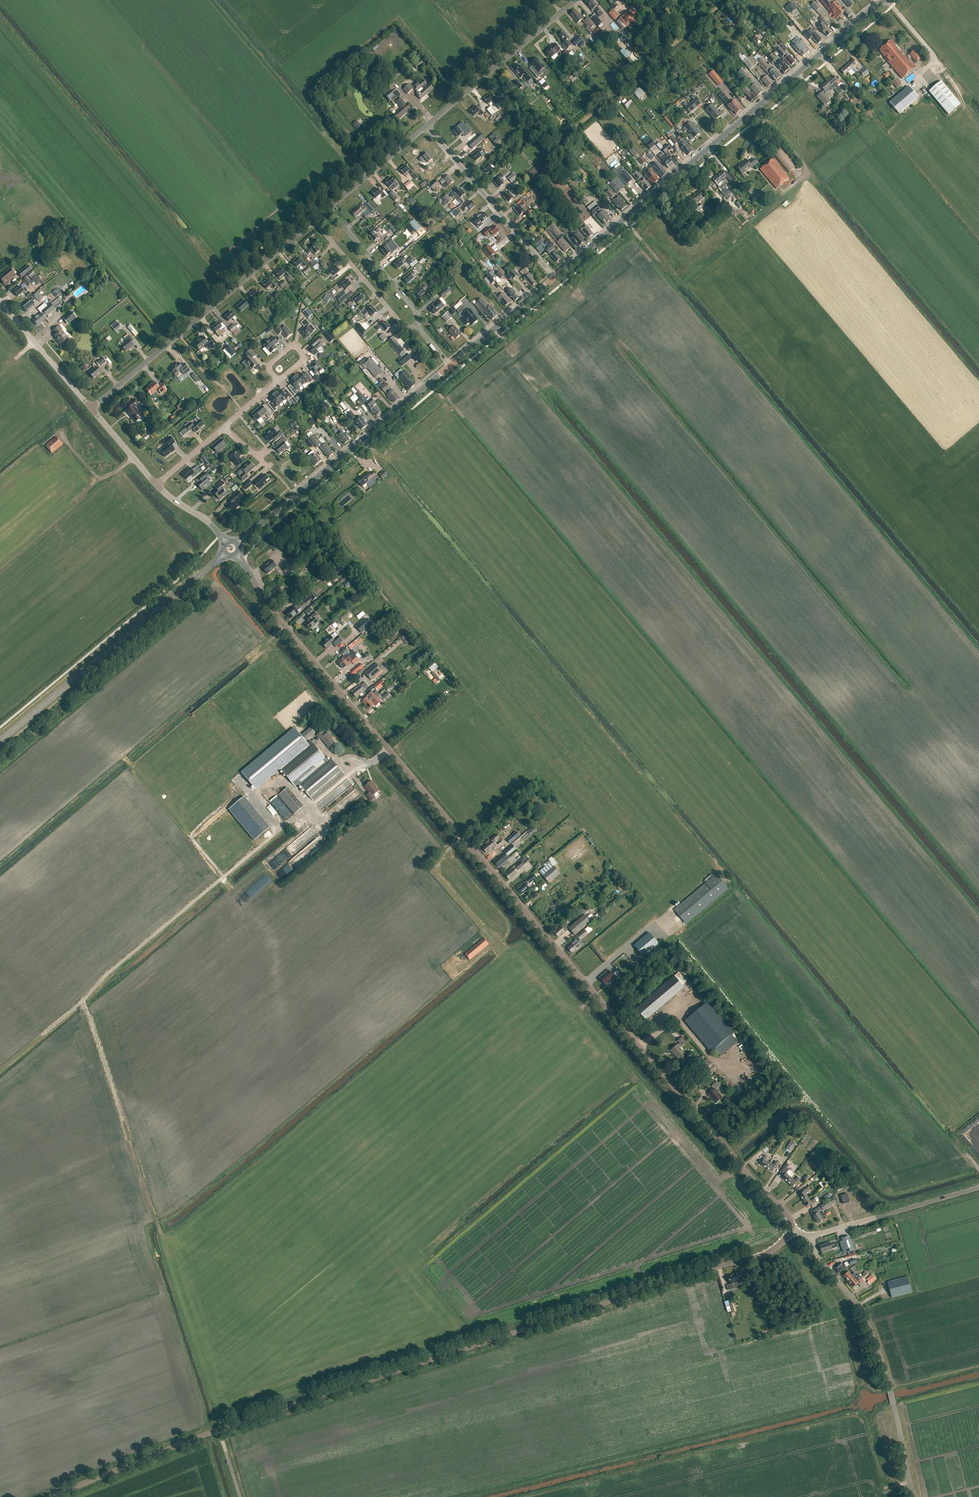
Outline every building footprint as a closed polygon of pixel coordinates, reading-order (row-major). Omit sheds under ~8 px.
[(586,2),(593,10),(594,9),(597,13),(600,10),(597,7),(597,6),(592,0),(588,0),(586,2)] [(613,6),(612,7),(614,9),(618,6),(616,4),(620,1),(619,0),(607,0),(613,6)] [(845,7),(843,9),(837,1),(834,3),(832,0),(820,0),(836,19),(842,14),(842,15),(844,13),(848,17),(851,14),(845,7)] [(816,11),(819,9),(821,12),(822,10),(815,2),(811,5),(816,11)] [(786,8),(791,13),(796,8),(792,3),(786,8)] [(620,16),(614,9),(610,13),(616,20),(620,16)] [(622,29),(623,29),(638,16),(631,9),(616,22),(622,29)] [(576,10),(571,14),(578,23),(584,18),(581,15),(580,15),(576,10)] [(600,20),(595,14),(591,18),(598,27),(602,23),(603,22),(601,19),(600,20)] [(779,18),(776,14),(767,21),(771,25),(779,18)] [(588,17),(583,22),(587,26),(585,28),(590,33),(593,30),(592,28),(595,25),(588,17)] [(825,33),(827,36),(831,33),(828,29),(829,28),(828,27),(830,25),(828,23),(830,22),(826,17),(821,21),(822,23),(818,26),(824,34),(825,33)] [(616,34),(623,42),(629,37),(625,32),(623,29),(622,29),(616,34)] [(809,40),(812,37),(818,44),(821,41),(820,40),(822,39),(816,33),(812,29),(805,35),(809,40)] [(563,44),(567,50),(572,46),(567,41),(570,39),(564,32),(560,35),(565,42),(563,44)] [(579,44),(582,48),(585,45),(578,36),(572,42),(576,46),(579,44)] [(792,46),(799,54),(800,53),(803,56),(809,51),(806,46),(801,39),(794,45),(794,44),(792,46)] [(885,59),(902,79),(915,68),(892,40),(879,51),(885,58),(885,59)] [(555,43),(546,51),(551,57),(560,50),(555,43)] [(781,48),(778,51),(777,52),(784,60),(785,59),(788,63),(789,63),(791,66),(795,63),(791,58),(789,55),(788,56),(786,54),(781,48)] [(909,55),(916,63),(922,58),(915,50),(909,55)] [(570,56),(565,51),(561,54),(566,59),(570,56)] [(742,56),(737,51),(735,53),(749,70),(758,63),(751,56),(747,59),(743,55),(742,56)] [(769,74),(776,81),(780,77),(776,73),(777,72),(774,69),(773,70),(770,67),(769,67),(762,58),(761,58),(758,54),(754,57),(768,74),(769,74)] [(781,69),(784,73),(789,69),(786,65),(787,65),(782,60),(779,63),(776,59),(772,54),(768,58),(772,63),(774,61),(777,65),(776,65),(780,70),(781,69)] [(415,66),(418,70),(424,65),(424,64),(427,62),(421,56),(418,59),(419,60),(420,60),(421,61),(415,66)] [(533,65),(530,68),(536,76),(542,71),(540,69),(544,66),(536,56),(530,62),(533,65)] [(841,71),(845,75),(851,70),(854,74),(857,71),(854,67),(857,64),(853,60),(841,71)] [(520,67),(517,64),(512,68),(521,78),(523,76),(528,82),(532,79),(521,66),(520,67)] [(860,72),(864,77),(869,73),(865,68),(860,72)] [(737,73),(743,80),(747,77),(741,69),(737,73)] [(713,71),(709,74),(715,81),(719,78),(713,71)] [(767,76),(765,78),(760,72),(757,74),(768,88),(773,84),(769,80),(770,79),(767,76)] [(833,76),(827,81),(833,89),(836,92),(838,94),(842,91),(837,86),(838,85),(836,82),(837,80),(833,76)] [(756,84),(751,79),(748,82),(752,86),(751,87),(752,88),(751,89),(757,97),(763,92),(760,89),(761,88),(757,83),(756,84)] [(892,82),(897,88),(901,85),(896,79),(892,82)] [(419,84),(427,94),(434,89),(430,84),(427,87),(425,85),(427,84),(424,80),(419,84)] [(518,81),(513,84),(518,90),(523,87),(518,81)] [(816,97),(824,106),(830,102),(824,95),(829,90),(830,91),(833,89),(827,81),(820,87),(824,91),(816,97)] [(929,92),(948,115),(960,104),(941,81),(929,92)] [(414,89),(410,84),(403,90),(407,95),(414,89)] [(417,95),(421,100),(427,94),(419,84),(414,88),(419,93),(417,95)] [(749,90),(745,85),(740,89),(751,102),(756,98),(753,93),(752,94),(750,91),(749,89),(749,90)] [(890,103),(899,114),(919,98),(909,86),(890,103)] [(639,99),(645,94),(639,87),(633,92),(639,99)] [(743,96),(738,89),(734,92),(739,99),(743,96)] [(389,100),(395,95),(390,90),(385,96),(389,100)] [(494,98),(493,99),(490,95),(484,100),(488,105),(493,101),(496,105),(498,103),(494,98)] [(691,103),(696,109),(701,104),(697,98),(696,99),(694,96),(692,98),(694,100),(691,103)] [(732,112),(733,111),(736,115),(741,110),(738,107),(739,106),(734,100),(731,103),(729,100),(728,101),(724,96),(721,98),(732,112)] [(396,101),(402,108),(394,115),(398,119),(411,109),(407,104),(406,105),(400,98),(396,101)] [(629,99),(623,104),(626,108),(632,103),(629,99)] [(850,102),(857,113),(858,112),(861,111),(853,100),(850,102)] [(496,105),(499,109),(504,105),(500,101),(496,105)] [(685,107),(690,113),(696,109),(691,103),(688,105),(686,102),(684,104),(686,107),(685,107)] [(706,110),(711,115),(716,110),(714,107),(717,105),(715,103),(712,105),(706,110)] [(481,110),(480,110),(476,106),(470,111),(474,116),(479,112),(482,116),(484,114),(481,110)] [(486,110),(491,115),(492,115),(495,113),(490,106),(486,110)] [(711,115),(715,121),(721,116),(721,115),(723,113),(721,111),(719,113),(716,110),(711,115)] [(840,121),(843,126),(848,123),(844,118),(840,121)] [(458,128),(453,131),(459,137),(463,134),(465,137),(472,132),(466,125),(466,126),(462,122),(457,127),(458,128)] [(687,130),(689,133),(695,128),(691,122),(685,127),(685,128),(682,130),(684,132),(687,130)] [(689,138),(691,140),(694,138),(700,134),(695,128),(689,133),(692,136),(689,138)] [(687,144),(685,143),(686,142),(683,140),(679,143),(681,146),(682,145),(683,147),(681,149),(684,152),(685,152),(688,156),(693,152),(687,144)] [(646,145),(650,149),(655,145),(651,141),(646,145)] [(666,157),(674,165),(678,162),(673,155),(672,156),(668,152),(671,149),(667,144),(662,149),(667,156),(666,157)] [(772,154),(789,173),(798,165),(782,146),(772,154)] [(474,153),(475,154),(472,156),(476,161),(482,156),(480,153),(483,151),(480,148),(474,153)] [(633,148),(629,151),(634,157),(638,154),(633,148)] [(618,152),(624,159),(627,156),(621,149),(618,152)] [(666,157),(663,152),(660,155),(663,158),(661,159),(664,163),(669,169),(674,165),(666,157)] [(422,162),(425,159),(428,163),(433,159),(428,153),(423,157),(423,156),(419,159),(422,162)] [(746,160),(737,168),(742,175),(752,167),(753,168),(758,164),(753,159),(749,163),(746,160)] [(773,159),(760,170),(776,189),(789,178),(773,159)] [(483,169),(487,174),(493,169),(491,166),(494,164),(491,161),(485,166),(486,167),(483,169)] [(657,163),(652,166),(656,170),(655,171),(657,173),(658,173),(662,177),(666,175),(664,173),(665,172),(660,166),(660,167),(657,163)] [(414,173),(410,169),(409,170),(406,165),(400,170),(404,175),(409,171),(412,175),(414,173)] [(615,168),(612,170),(625,186),(633,180),(625,171),(620,165),(616,169),(615,168)] [(648,168),(643,172),(645,174),(645,175),(651,182),(652,182),(654,184),(659,180),(657,178),(657,177),(651,170),(650,171),(648,168)] [(643,187),(646,191),(651,187),(638,171),(632,175),(637,181),(638,180),(640,182),(639,183),(643,188),(643,187)] [(718,176),(731,192),(731,191),(723,182),(727,178),(730,182),(733,180),(735,182),(737,180),(731,173),(729,175),(726,171),(723,173),(722,172),(718,176)] [(507,178),(512,183),(518,178),(513,173),(507,178)] [(504,177),(502,174),(498,178),(499,179),(494,182),(499,188),(504,184),(501,180),(504,177)] [(440,182),(442,184),(445,181),(449,186),(454,181),(449,176),(445,179),(444,178),(440,182)] [(721,191),(725,196),(731,192),(718,176),(713,180),(720,188),(719,188),(721,191)] [(391,177),(386,182),(390,187),(393,191),(397,187),(399,185),(396,181),(395,182),(391,177)] [(410,180),(404,185),(408,190),(415,185),(410,180)] [(436,180),(430,185),(430,186),(432,188),(433,189),(440,184),(436,180)] [(610,185),(617,194),(623,189),(615,180),(610,185)] [(520,186),(516,181),(511,185),(515,190),(520,186)] [(384,198),(387,196),(383,192),(382,193),(378,188),(372,193),(376,198),(381,194),(384,198)] [(454,196),(458,200),(460,198),(460,199),(465,194),(460,189),(456,192),(455,191),(451,195),(453,197),(454,196)] [(508,193),(504,197),(509,203),(514,198),(510,194),(514,191),(512,189),(507,192),(508,193)] [(610,190),(607,192),(606,191),(603,194),(608,199),(609,198),(611,200),(615,196),(610,190)] [(393,191),(389,194),(395,201),(399,198),(393,191)] [(691,199),(695,205),(696,205),(697,206),(694,208),(697,212),(703,207),(700,203),(699,204),(698,203),(705,197),(700,191),(691,199)] [(447,195),(443,198),(448,204),(452,200),(447,195)] [(625,202),(619,196),(613,201),(618,208),(619,207),(622,211),(627,207),(624,203),(625,202)] [(735,208),(729,200),(726,202),(733,210),(735,208)] [(467,208),(469,211),(475,206),(471,201),(468,203),(462,208),(464,210),(467,208)] [(515,210),(520,216),(525,212),(521,207),(525,204),(526,203),(524,201),(519,205),(520,206),(515,210)] [(371,212),(373,215),(378,211),(370,202),(366,206),(371,212)] [(353,213),(356,217),(363,212),(361,210),(365,207),(362,204),(358,207),(359,208),(353,213)] [(601,213),(599,211),(601,210),(597,206),(594,208),(592,205),(589,209),(591,211),(594,215),(597,213),(598,215),(598,216),(602,221),(602,220),(606,224),(610,221),(607,216),(604,211),(601,213)] [(458,208),(452,212),(456,217),(462,213),(458,208)] [(475,220),(473,221),(479,229),(484,225),(482,223),(488,218),(483,213),(481,215),(480,215),(477,218),(475,220)] [(532,218),(536,221),(537,220),(538,220),(541,217),(536,213),(532,218)] [(414,219),(405,227),(410,233),(415,230),(416,230),(418,231),(421,228),(414,219)] [(585,235),(589,239),(594,235),(590,231),(591,230),(587,225),(586,226),(584,222),(583,223),(580,219),(576,223),(579,226),(582,229),(580,231),(584,235),(585,235)] [(557,237),(562,233),(554,224),(549,228),(557,237)] [(483,232),(487,237),(491,233),(493,236),(499,231),(495,226),(492,228),(490,229),(489,227),(483,232)] [(369,235),(375,242),(379,238),(376,234),(379,231),(377,228),(373,231),(374,232),(369,235)] [(582,244),(585,242),(582,239),(583,238),(583,239),(584,238),(575,228),(571,232),(575,236),(572,239),(579,247),(581,245),(582,246),(583,245),(582,244)] [(570,248),(562,239),(557,243),(565,252),(570,248)] [(385,247),(381,250),(387,256),(391,253),(392,254),(398,248),(392,240),(385,246),(385,247)] [(312,251),(315,255),(320,251),(315,245),(311,249),(310,248),(306,251),(309,254),(312,251)] [(551,256),(556,262),(561,259),(555,252),(557,251),(552,245),(546,250),(549,254),(550,253),(551,255),(551,256)] [(484,250),(490,257),(495,253),(489,246),(484,250)] [(404,256),(400,260),(401,260),(395,265),(398,270),(405,264),(403,262),(406,259),(404,256)] [(426,267),(429,265),(426,261),(427,260),(425,257),(421,261),(426,267)] [(293,262),(297,267),(301,264),(304,267),(307,265),(303,260),(302,262),(298,258),(293,262)] [(308,262),(315,269),(320,265),(313,258),(308,262)] [(21,278),(31,270),(28,265),(18,274),(21,278)] [(329,276),(332,273),(334,276),(340,271),(336,266),(333,268),(327,273),(329,276)] [(285,273),(281,268),(275,273),(280,278),(284,275),(287,278),(290,276),(286,272),(285,273)] [(528,283),(532,287),(536,283),(533,279),(533,278),(530,274),(525,268),(520,272),(525,278),(524,279),(527,283),(528,283)] [(5,284),(15,276),(9,269),(0,276),(0,278),(5,284)] [(508,273),(512,278),(517,274),(513,269),(508,273)] [(413,271),(409,274),(410,274),(404,279),(408,284),(414,279),(412,277),(415,274),(413,271)] [(500,271),(496,274),(500,279),(504,276),(500,271)] [(28,276),(33,282),(38,278),(33,272),(28,276)] [(488,275),(486,277),(491,284),(494,282),(488,275)] [(27,277),(23,281),(28,287),(32,283),(27,277)] [(276,287),(273,283),(272,284),(268,279),(262,284),(267,289),(271,285),(274,289),(276,287)] [(341,289),(344,287),(346,289),(352,284),(348,279),(345,282),(345,281),(338,287),(341,289)] [(284,280),(279,284),(282,289),(287,285),(284,280)] [(512,297),(515,301),(519,298),(515,294),(516,293),(512,288),(510,290),(504,283),(501,286),(506,291),(511,298),(512,297)] [(427,288),(431,292),(435,288),(432,284),(427,288)] [(425,285),(421,288),(415,293),(419,298),(425,293),(423,291),(427,288),(425,285)] [(20,286),(13,292),(18,297),(24,292),(25,293),(28,291),(25,287),(22,289),(20,286)] [(439,294),(443,299),(450,293),(446,288),(439,294)] [(52,293),(56,297),(60,293),(57,289),(52,293)] [(260,294),(259,294),(255,290),(249,295),(254,300),(258,296),(261,300),(263,298),(260,294)] [(337,297),(340,301),(339,302),(341,304),(350,297),(348,294),(347,295),(344,291),(337,297)] [(498,298),(507,308),(512,304),(508,300),(508,299),(503,293),(500,296),(496,291),(493,293),(497,299),(498,298)] [(39,302),(43,299),(37,292),(33,295),(35,298),(34,299),(33,298),(30,301),(22,307),(26,312),(29,309),(30,309),(34,306),(33,305),(38,301),(39,302)] [(267,295),(272,301),(275,299),(270,292),(267,295)] [(359,293),(356,296),(356,295),(350,300),(352,303),(355,301),(357,303),(363,298),(359,293)] [(327,294),(323,300),(327,303),(331,297),(327,294)] [(33,320),(37,325),(40,323),(41,323),(46,319),(44,317),(54,309),(61,304),(57,299),(50,304),(44,310),(40,313),(41,313),(33,320)] [(434,304),(430,308),(434,314),(444,306),(438,299),(433,303),(434,304)] [(475,305),(482,313),(484,311),(489,317),(489,316),(492,320),(497,316),(494,312),(495,311),(490,306),(489,307),(481,299),(475,305)] [(454,306),(455,309),(464,303),(462,300),(454,306)] [(244,301),(236,308),(240,313),(248,306),(244,301)] [(256,302),(253,305),(258,311),(262,308),(256,302)] [(369,312),(372,317),(378,312),(373,306),(368,310),(367,309),(363,312),(365,315),(369,312)] [(478,320),(473,314),(474,313),(470,309),(467,312),(462,306),(457,311),(460,314),(462,312),(464,314),(463,315),(465,317),(462,320),(466,325),(469,322),(472,325),(478,320)] [(308,308),(304,312),(309,318),(313,314),(308,308)] [(62,319),(67,325),(76,318),(70,312),(62,319)] [(225,317),(228,322),(232,318),(234,321),(237,319),(231,312),(225,317)] [(448,312),(442,318),(447,323),(453,318),(448,312)] [(306,319),(301,323),(305,327),(300,331),(303,335),(306,339),(310,336),(309,336),(313,332),(308,327),(311,325),(306,319)] [(110,325),(115,332),(121,327),(116,320),(110,325)] [(376,328),(378,330),(382,327),(386,332),(391,328),(391,327),(386,322),(381,325),(380,324),(376,328)] [(211,328),(215,333),(219,330),(221,332),(224,330),(218,323),(211,328)] [(228,328),(234,335),(237,332),(235,330),(237,328),(234,324),(228,328)] [(138,334),(130,325),(127,327),(135,337),(138,334)] [(285,326),(282,329),(280,325),(275,329),(279,335),(282,332),(287,338),(292,334),(285,326)] [(59,326),(53,330),(56,334),(54,336),(58,340),(57,341),(61,345),(67,340),(65,337),(66,336),(66,335),(65,334),(63,334),(61,331),(62,329),(59,326)] [(449,331),(456,339),(461,335),(456,330),(457,329),(455,326),(449,331)] [(323,334),(327,338),(331,334),(328,330),(323,334)] [(218,338),(220,343),(230,338),(227,333),(218,338)] [(131,343),(133,341),(129,335),(125,339),(127,341),(121,346),(125,352),(130,347),(131,348),(134,346),(131,343)] [(393,335),(389,339),(401,353),(406,348),(393,335)] [(203,337),(197,341),(193,344),(199,351),(205,346),(207,349),(213,344),(209,339),(206,341),(203,337)] [(275,345),(278,342),(274,337),(264,345),(271,354),(277,349),(275,345)] [(311,344),(313,346),(310,349),(315,355),(323,348),(320,344),(322,343),(318,337),(311,344)] [(230,345),(225,349),(231,356),(236,352),(230,345)] [(365,345),(362,347),(364,351),(363,352),(365,356),(370,353),(365,345)] [(253,358),(256,356),(251,350),(246,354),(248,358),(245,360),(250,366),(249,367),(252,370),(255,367),(258,364),(253,358)] [(403,366),(412,359),(407,354),(398,361),(403,366)] [(96,363),(100,367),(107,362),(103,357),(96,363)] [(364,364),(375,378),(383,372),(371,358),(364,364)] [(317,361),(309,367),(315,375),(323,369),(317,361)] [(170,370),(175,376),(181,371),(183,373),(188,369),(184,364),(181,367),(177,363),(175,365),(175,366),(170,370)] [(93,366),(94,368),(88,373),(93,379),(98,374),(99,375),(101,373),(94,364),(93,366)] [(406,371),(399,377),(407,386),(408,385),(411,389),(415,385),(412,381),(413,381),(410,377),(411,376),(406,371)] [(203,383),(194,373),(191,375),(196,382),(200,386),(203,383)] [(295,377),(303,386),(309,381),(311,382),(313,380),(309,376),(305,379),(300,373),(295,377)] [(322,379),(318,375),(314,378),(318,383),(322,379)] [(291,391),(295,395),(297,393),(296,392),(303,386),(295,377),(290,381),(295,387),(291,391)] [(154,382),(151,385),(146,390),(151,396),(158,390),(159,392),(161,394),(166,390),(162,385),(159,388),(154,382)] [(396,396),(397,395),(393,390),(392,391),(389,388),(390,387),(386,383),(381,388),(384,392),(385,391),(392,400),(392,399),(395,402),(399,399),(396,396)] [(375,413),(378,416),(381,413),(378,409),(378,408),(376,406),(375,407),(374,406),(376,404),(372,399),(368,402),(360,393),(360,392),(359,391),(360,390),(358,388),(357,388),(356,388),(353,391),(365,405),(367,403),(372,409),(371,410),(374,413),(375,413)] [(345,393),(352,400),(356,396),(350,389),(345,393)] [(275,394),(282,403),(289,397),(291,399),(293,397),(289,392),(285,396),(280,390),(275,394)] [(271,407),(275,412),(277,410),(276,408),(282,403),(275,394),(270,398),(275,404),(271,407)] [(133,420),(135,422),(140,418),(138,416),(139,415),(136,411),(137,410),(135,408),(139,404),(134,399),(128,404),(130,407),(127,410),(129,414),(129,415),(130,416),(133,420)] [(273,413),(268,407),(265,410),(262,406),(252,414),(257,421),(265,414),(268,418),(273,413)] [(359,426),(362,430),(367,425),(364,422),(365,421),(360,416),(357,419),(355,417),(356,417),(349,409),(344,412),(346,415),(351,421),(353,420),(354,421),(358,426),(359,426)] [(200,420),(193,426),(190,423),(186,426),(190,431),(192,429),(196,433),(204,425),(200,420)] [(278,434),(273,429),(265,435),(270,442),(273,439),(274,439),(276,441),(281,437),(280,437),(278,434)] [(336,436),(337,436),(341,441),(342,441),(345,444),(349,440),(346,437),(347,437),(342,431),(340,433),(337,431),(334,433),(336,436)] [(314,434),(309,437),(317,448),(319,446),(322,444),(320,441),(319,439),(316,436),(314,434)] [(175,450),(171,446),(175,443),(170,436),(164,441),(167,445),(164,447),(160,451),(165,457),(171,453),(172,453),(175,450)] [(63,444),(56,437),(45,446),(52,453),(63,444)] [(282,440),(281,439),(276,444),(278,447),(276,449),(280,454),(288,448),(285,444),(288,441),(285,438),(282,440)] [(221,439),(212,447),(218,453),(215,455),(217,458),(222,454),(220,451),(227,445),(221,439)] [(322,444),(319,446),(321,448),(326,455),(327,454),(330,457),(334,454),(330,449),(331,449),(326,443),(325,441),(322,444)] [(234,449),(231,452),(232,453),(227,456),(233,462),(234,462),(237,466),(243,461),(239,457),(241,455),(236,449),(235,450),(234,449)] [(316,453),(316,454),(313,450),(309,454),(311,458),(310,459),(316,466),(322,460),(316,453)] [(238,474),(243,481),(249,477),(247,474),(255,467),(254,466),(254,465),(252,463),(251,463),(250,462),(242,469),(243,470),(238,474)] [(193,471),(190,468),(182,474),(187,479),(191,476),(194,478),(199,473),(195,469),(193,471)] [(378,474),(382,479),(387,475),(383,470),(378,474)] [(357,481),(362,487),(372,479),(374,480),(377,477),(373,471),(369,474),(367,472),(363,476),(357,481)] [(201,488),(203,490),(211,483),(207,479),(209,477),(205,473),(200,477),(201,479),(201,481),(197,484),(199,486),(199,488),(201,488)] [(254,482),(260,489),(267,483),(266,482),(269,479),(265,474),(260,479),(259,478),(254,482)] [(243,486),(246,490),(253,484),(250,480),(243,486)] [(219,492),(216,495),(220,500),(228,493),(223,487),(225,485),(222,481),(215,487),(219,492)] [(235,492),(241,489),(238,484),(232,487),(235,492)] [(236,509),(237,509),(239,507),(243,504),(239,500),(243,497),(238,491),(232,496),(234,499),(227,505),(229,507),(229,508),(230,507),(231,509),(231,510),(232,510),(234,510),(235,510),(236,509)] [(265,568),(264,569),(268,574),(277,566),(272,560),(264,566),(265,568)] [(292,564),(290,562),(285,566),(290,572),(301,564),(299,560),(292,564)] [(349,579),(344,584),(347,587),(352,583),(349,579)] [(272,594),(269,596),(274,602),(278,599),(278,600),(285,594),(279,586),(271,593),(272,594)] [(303,599),(306,603),(312,598),(313,600),(317,597),(312,591),(303,599)] [(298,605),(294,608),(294,607),(290,610),(290,611),(287,614),(291,619),(294,616),(295,616),(299,613),(297,611),(301,608),(298,605)] [(314,611),(306,618),(309,622),(306,624),(310,630),(318,623),(315,619),(318,616),(314,611)] [(366,619),(356,627),(362,633),(371,625),(366,619)] [(338,636),(334,639),(331,636),(322,644),(327,649),(333,644),(336,647),(343,641),(338,636)] [(350,645),(351,647),(361,641),(359,638),(350,645)] [(352,651),(350,652),(348,650),(342,654),(344,657),(338,662),(343,668),(348,664),(349,665),(352,662),(354,664),(359,661),(354,655),(355,655),(352,651)] [(383,671),(376,663),(365,673),(371,680),(380,673),(383,671)] [(373,686),(377,691),(386,684),(382,679),(373,686)] [(361,686),(352,693),(356,697),(365,690),(368,687),(365,682),(361,686)] [(362,702),(366,706),(379,695),(377,692),(374,694),(372,692),(367,696),(368,697),(362,702)] [(388,692),(381,698),(385,702),(392,696),(388,692)] [(366,706),(369,710),(375,705),(376,706),(381,702),(377,698),(380,695),(379,695),(366,706)] [(301,734),(305,740),(315,732),(310,726),(301,734)] [(295,729),(290,733),(281,740),(242,772),(255,788),(279,768),(296,788),(300,785),(313,801),(345,775),(331,759),(328,761),(311,741),(307,744),(295,729)] [(321,739),(329,748),(335,743),(330,737),(331,736),(328,733),(325,735),(322,731),(317,735),(320,739),(321,739)] [(347,789),(354,783),(350,778),(343,784),(347,789)] [(370,793),(367,796),(372,801),(375,798),(373,795),(379,791),(374,786),(375,785),(372,781),(365,787),(370,793)] [(386,798),(394,792),(389,785),(381,791),(386,798)] [(304,807),(288,788),(279,795),(295,815),(304,807)] [(246,797),(230,810),(256,841),(271,828),(246,797)] [(537,830),(533,826),(528,831),(531,835),(537,830)] [(516,832),(507,840),(510,844),(520,835),(516,832)] [(487,845),(483,849),(486,853),(488,852),(489,853),(492,850),(494,848),(496,846),(494,844),(500,839),(496,834),(485,843),(487,845)] [(494,861),(499,867),(508,860),(506,858),(514,851),(513,851),(517,848),(513,845),(504,852),(504,853),(503,854),(494,861)] [(529,860),(527,856),(521,861),(509,871),(509,872),(506,875),(510,880),(513,877),(514,877),(518,874),(516,871),(517,869),(518,870),(524,865),(524,864),(529,860)] [(555,864),(558,862),(553,856),(550,858),(555,864)] [(540,872),(549,883),(560,873),(551,862),(540,872)] [(535,874),(520,886),(521,887),(518,890),(522,895),(530,888),(527,886),(537,877),(535,874)] [(716,875),(674,910),(686,924),(728,889),(716,875)] [(579,911),(582,914),(591,907),(590,905),(588,906),(587,904),(579,911)] [(585,915),(570,928),(569,928),(576,936),(591,922),(595,918),(589,912),(585,915)] [(566,924),(562,927),(562,926),(554,933),(558,937),(563,933),(563,934),(566,931),(570,928),(566,924)] [(585,930),(577,936),(581,940),(588,934),(585,930)] [(644,957),(659,944),(649,933),(634,946),(644,957)] [(465,954),(470,960),(489,944),(484,938),(465,954)] [(572,945),(568,949),(568,948),(568,949),(572,953),(576,949),(576,950),(581,946),(576,941),(572,944),(572,945)] [(600,978),(606,985),(615,977),(609,970),(600,978)] [(675,976),(636,1008),(647,1020),(685,988),(675,976)] [(711,1052),(714,1049),(721,1057),(737,1043),(731,1035),(734,1033),(708,1002),(685,1021),(711,1052)] [(683,1037),(678,1041),(680,1043),(671,1050),(680,1060),(687,1055),(680,1047),(683,1046),(687,1042),(683,1037)] [(712,1064),(707,1058),(701,1063),(706,1069),(712,1064)] [(714,1089),(708,1093),(713,1099),(713,1100),(716,1103),(722,1097),(716,1089),(720,1085),(717,1081),(711,1086),(714,1089)] [(787,1147),(793,1150),(796,1144),(791,1141),(787,1147)] [(761,1165),(767,1168),(770,1163),(766,1161),(768,1157),(765,1155),(762,1160),(763,1161),(761,1165)] [(767,1168),(773,1171),(775,1168),(776,1168),(779,1162),(776,1161),(773,1165),(770,1163),(767,1168)] [(783,1173),(789,1165),(786,1163),(780,1171),(783,1173)] [(782,1178),(787,1182),(791,1178),(788,1175),(791,1171),(788,1168),(784,1174),(785,1175),(782,1178)] [(787,1182),(793,1187),(796,1183),(797,1184),(801,1179),(798,1177),(795,1181),(791,1178),(787,1182)] [(830,1182),(828,1180),(825,1182),(824,1180),(819,1183),(822,1188),(827,1186),(826,1185),(830,1182)] [(799,1194),(803,1200),(808,1197),(806,1194),(810,1191),(808,1187),(802,1191),(803,1192),(799,1194)] [(841,1196),(843,1204),(850,1202),(848,1194),(841,1196)] [(803,1200),(806,1206),(810,1204),(811,1205),(817,1202),(814,1198),(810,1201),(808,1197),(803,1200)] [(816,1221),(818,1223),(824,1221),(823,1220),(827,1218),(822,1211),(823,1211),(836,1202),(833,1198),(820,1206),(810,1212),(810,1213),(815,1222),(816,1221)] [(849,1236),(842,1238),(843,1241),(840,1242),(843,1253),(854,1250),(849,1236)] [(832,1249),(831,1245),(830,1242),(820,1246),(822,1252),(832,1249)] [(842,1263),(835,1268),(839,1273),(849,1265),(847,1262),(844,1264),(842,1263)] [(850,1269),(855,1274),(859,1271),(854,1265),(850,1269)] [(740,1281),(738,1272),(727,1276),(729,1283),(725,1285),(727,1290),(734,1288),(732,1283),(740,1281)] [(843,1276),(848,1282),(856,1275),(854,1273),(851,1275),(848,1272),(843,1276)] [(848,1282),(853,1287),(858,1283),(857,1282),(861,1278),(858,1274),(856,1275),(848,1282)] [(866,1278),(870,1284),(876,1279),(871,1274),(866,1278)] [(908,1277),(887,1282),(891,1298),(912,1292),(908,1277)] [(724,1302),(728,1314),(729,1313),(732,1312),(728,1300),(724,1302)]
